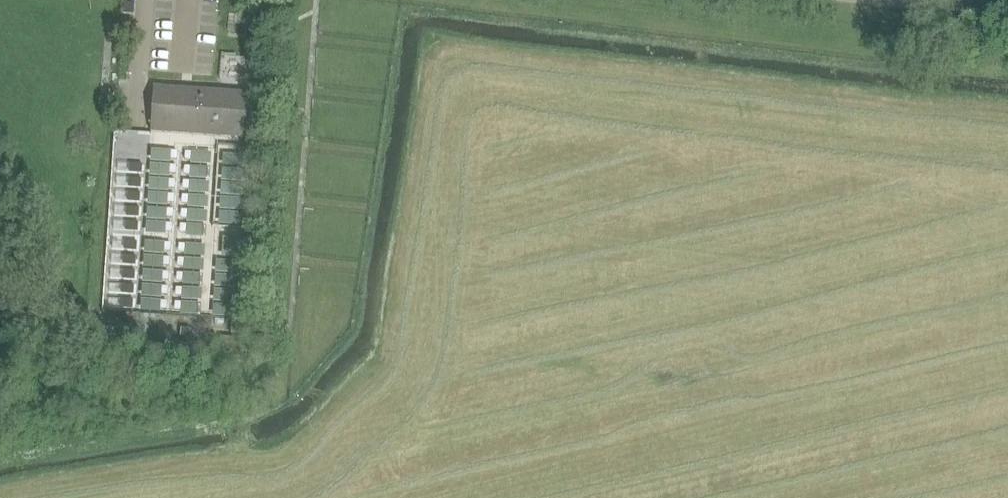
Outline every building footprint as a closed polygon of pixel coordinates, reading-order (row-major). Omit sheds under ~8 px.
[(123,3),(122,14),(133,15),(134,4),(123,3)] [(151,132),(257,139),(258,139),(261,95),(153,88),(151,132)] [(230,321),(230,328),(230,332),(244,333),(244,322),(230,321)]
